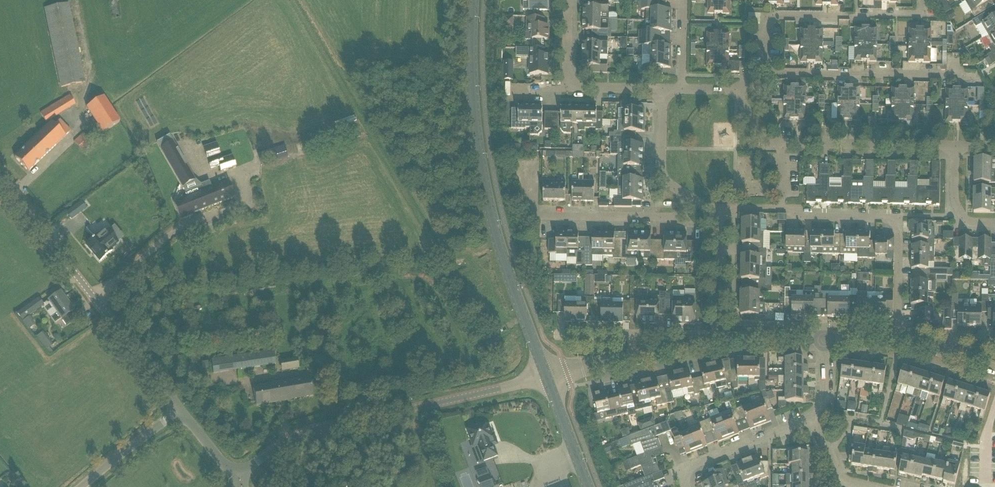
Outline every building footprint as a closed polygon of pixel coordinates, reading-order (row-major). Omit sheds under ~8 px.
[(524,10),(549,11),(549,0),(524,0),(524,10)] [(719,14),(719,0),(708,0),(708,14),(719,14)] [(730,0),(719,0),(719,14),(730,14),(730,0)] [(965,1),(975,18),(985,11),(982,5),(991,0),(967,0),(965,1)] [(583,19),(609,20),(609,13),(609,8),(609,2),(596,2),(595,2),(593,2),(593,7),(584,7),(583,19)] [(651,20),(671,21),(672,9),(655,9),(655,2),(647,2),(638,2),(638,10),(646,10),(646,20),(650,20),(651,20)] [(44,8),(59,85),(60,87),(83,82),(68,3),(44,8)] [(994,31),(994,16),(991,11),(992,10),(992,9),(983,15),(972,21),(976,28),(982,38),(988,35),(994,31)] [(513,27),(513,17),(504,17),(505,27),(513,27)] [(535,48),(544,49),(544,40),(549,40),(549,26),(544,26),(544,19),(527,18),(527,32),(525,32),(525,39),(532,40),(532,48),(535,48)] [(609,26),(609,20),(583,19),(583,31),(592,31),(592,37),(595,37),(609,38),(609,26)] [(671,32),(671,21),(651,20),(650,20),(650,31),(643,31),(639,31),(639,38),(660,39),(660,32),(671,32)] [(855,28),(855,45),(866,45),(866,28),(855,28)] [(866,28),(866,45),(877,45),(877,28),(866,28)] [(801,29),(801,46),(812,46),(812,29),(801,29)] [(812,29),(812,46),(823,46),(823,29),(812,29)] [(909,46),(920,46),(920,29),(909,29),(909,46)] [(920,46),(931,46),(931,29),(920,29),(920,46)] [(981,39),(987,50),(989,48),(992,53),(987,55),(989,58),(994,54),(994,31),(988,35),(982,38),(981,39)] [(707,33),(707,50),(718,50),(719,33),(707,33)] [(719,33),(718,50),(729,50),(730,33),(719,33)] [(609,50),(609,38),(595,37),(592,37),(592,43),(583,43),(583,55),(601,56),(608,56),(609,50)] [(660,45),(660,39),(639,38),(638,45),(642,45),(642,56),(651,56),(671,57),(671,46),(660,45)] [(866,45),(855,45),(855,62),(866,62),(866,45)] [(866,45),(866,62),(877,62),(877,45),(866,45)] [(812,63),(812,46),(801,46),(801,63),(812,63)] [(812,46),(812,63),(822,63),(823,46),(812,46)] [(909,63),(920,63),(920,46),(909,46),(909,63)] [(920,63),(931,63),(931,46),(920,46),(920,63)] [(545,49),(544,49),(535,48),(532,48),(529,48),(528,59),(530,59),(530,74),(548,75),(548,66),(547,66),(547,63),(548,63),(548,55),(545,55),(545,49)] [(718,50),(707,50),(707,67),(718,67),(718,50)] [(718,50),(718,67),(724,67),(724,73),(739,73),(740,62),(729,62),(729,50),(718,50)] [(601,56),(583,55),(583,67),(591,67),(591,73),(607,74),(608,62),(601,62),(601,56)] [(651,56),(642,56),(642,66),(643,66),(643,74),(660,75),(660,68),(671,68),(671,57),(651,56)] [(501,78),(504,78),(504,80),(513,80),(513,62),(504,62),(504,67),(501,67),(501,78)] [(795,104),(795,87),(784,86),(784,100),(784,103),(795,104)] [(795,87),(795,104),(806,104),(806,87),(795,87)] [(838,87),(838,104),(849,104),(849,88),(838,87)] [(849,88),(849,104),(860,104),(860,88),(849,88)] [(892,105),(903,105),(903,88),(892,88),(892,105)] [(903,105),(914,105),(914,89),(903,88),(903,105)] [(946,89),(946,106),(957,106),(957,89),(946,89)] [(957,89),(957,106),(968,106),(968,90),(957,89)] [(68,95),(40,113),(45,121),(73,104),(68,95)] [(120,121),(104,96),(87,107),(103,132),(120,121)] [(624,121),(645,121),(645,110),(638,110),(638,104),(639,104),(639,103),(621,103),(621,110),(618,110),(618,121),(620,121),(624,121)] [(795,120),(795,104),(784,103),(784,120),(795,120)] [(806,121),(806,104),(795,104),(795,120),(806,121)] [(831,106),(831,119),(838,119),(838,121),(849,121),(849,104),(838,104),(838,106),(831,106)] [(860,121),(860,104),(849,104),(849,121),(860,121)] [(903,122),(903,105),(892,105),(892,122),(903,122)] [(914,122),(914,105),(903,105),(903,122),(914,122)] [(957,106),(946,106),(946,123),(957,123),(957,106)] [(968,123),(968,106),(957,106),(957,123),(968,123)] [(530,128),(531,107),(519,107),(519,109),(512,109),(512,129),(526,129),(526,128),(530,128)] [(533,107),(531,107),(530,128),(530,135),(538,135),(542,132),(543,108),(533,107)] [(573,108),(561,108),(561,129),(562,132),(564,133),(571,134),(571,128),(573,128),(573,123),(573,108)] [(585,108),(573,108),(573,123),(579,123),(579,131),(585,131),(585,128),(584,128),(585,108)] [(597,109),(585,108),(584,128),(585,128),(589,128),(589,124),(596,124),(596,131),(602,131),(603,113),(597,112),(597,109)] [(28,172),(35,165),(70,131),(60,121),(55,126),(51,122),(15,158),(28,172)] [(644,132),(645,121),(624,121),(620,121),(618,121),(618,132),(614,132),(614,133),(609,133),(609,138),(614,138),(634,138),(634,132),(644,132)] [(348,124),(330,130),(334,140),(351,135),(348,124)] [(83,133),(74,141),(82,151),(90,143),(83,133)] [(182,188),(183,187),(195,180),(169,135),(157,142),(160,148),(182,188)] [(634,138),(614,138),(614,144),(610,144),(610,155),(623,155),(644,156),(644,144),(634,144),(634,138)] [(216,142),(203,146),(207,158),(220,154),(216,142)] [(289,158),(285,145),(259,154),(262,166),(289,158)] [(618,173),(633,173),(633,167),(644,167),(644,156),(623,155),(623,167),(618,166),(618,172),(618,173)] [(222,159),(217,161),(219,167),(221,172),(235,168),(231,156),(222,159)] [(613,166),(612,156),(602,157),(603,167),(613,166)] [(975,159),(975,171),(991,172),(991,159),(975,159)] [(851,204),(852,182),(852,161),(844,161),(844,178),(842,178),(842,179),(830,179),(829,204),(838,204),(838,202),(846,202),(846,204),(851,204)] [(886,188),(873,188),(873,204),(882,205),(882,203),(890,203),(890,205),(895,205),(895,189),(896,162),(895,162),(888,162),(887,176),(886,176),(886,188)] [(918,181),(918,162),(910,162),(910,177),(908,177),(907,189),(895,189),(895,205),(904,205),(904,203),(912,204),(912,205),(917,205),(918,181)] [(824,203),(829,204),(830,179),(830,165),(820,165),(820,185),(815,185),(816,180),(814,178),(805,178),(803,180),(804,185),(807,185),(807,203),(816,203),(816,202),(824,202),(824,203)] [(984,183),(994,184),(994,171),(991,172),(975,171),(974,183),(984,183)] [(643,190),(643,179),(633,179),(633,173),(618,173),(618,181),(618,190),(643,190)] [(918,181),(917,205),(926,205),(926,204),(934,204),(934,205),(939,206),(940,174),(932,174),(932,179),(930,179),(930,181),(918,181)] [(873,204),(873,188),(874,178),(864,178),(863,182),(852,182),(851,204),(860,204),(860,203),(868,203),(868,204),(873,204)] [(195,180),(183,187),(187,196),(173,202),(174,204),(177,210),(181,220),(192,215),(192,214),(234,197),(230,188),(228,183),(212,189),(210,183),(209,181),(201,184),(195,180)] [(543,201),(554,201),(555,181),(544,181),(543,201)] [(555,181),(554,201),(565,201),(566,182),(555,181)] [(572,201),(583,202),(583,182),(572,181),(572,201)] [(583,182),(583,202),(594,202),(595,182),(583,182)] [(974,196),(974,201),(990,201),(994,201),(994,189),(984,189),(974,189),(974,191),(973,191),(973,196),(974,196)] [(632,207),(632,201),(643,202),(643,190),(618,190),(618,197),(614,197),(614,207),(632,207)] [(990,201),(974,201),(974,213),(990,213),(994,213),(994,207),(990,207),(990,201)] [(87,208),(82,202),(67,213),(71,219),(87,208)] [(742,220),(742,232),(761,232),(764,232),(767,232),(767,220),(764,220),(764,214),(752,214),(752,220),(742,220)] [(932,228),(932,222),(909,221),(909,233),(912,233),(912,240),(915,240),(935,240),(935,228),(932,228)] [(786,228),(786,238),(786,245),(786,252),(793,253),(793,248),(804,248),(805,235),(805,232),(798,232),(798,229),(792,228),(792,231),(787,231),(787,228),(786,228)] [(98,235),(86,245),(100,261),(112,251),(111,250),(116,246),(115,245),(118,243),(107,230),(105,232),(104,231),(99,236),(98,235)] [(621,259),(621,263),(626,263),(626,260),(639,260),(640,233),(628,232),(628,243),(622,243),(621,259)] [(761,232),(742,232),(742,244),(751,244),(751,250),(764,250),(764,244),(764,232),(761,232)] [(810,235),(805,235),(804,248),(804,254),(822,254),(822,232),(810,232),(810,235)] [(835,232),(822,232),(822,254),(840,255),(840,235),(835,235),(835,232)] [(845,236),(840,235),(840,255),(858,255),(858,254),(857,254),(858,233),(845,232),(845,236)] [(556,255),(567,255),(567,233),(556,233),(556,240),(549,240),(549,254),(556,254),(556,255)] [(567,233),(567,255),(567,258),(577,259),(577,266),(585,266),(585,253),(579,253),(579,249),(578,249),(579,234),(567,233)] [(639,260),(657,260),(657,243),(651,243),(651,233),(640,233),(639,260)] [(657,243),(657,260),(675,261),(675,254),(676,233),(664,233),(664,244),(657,243)] [(675,254),(675,261),(686,261),(686,263),(693,263),(693,244),(687,244),(687,234),(676,233),(675,254)] [(858,233),(857,254),(858,254),(858,255),(858,258),(875,259),(875,256),(875,242),(869,242),(870,239),(871,233),(858,233)] [(592,234),(592,253),(585,253),(585,266),(592,266),(593,256),(603,256),(603,234),(592,234)] [(614,259),(621,259),(622,243),(622,239),(614,239),(615,234),(603,234),(603,256),(614,256),(614,259)] [(875,242),(875,256),(876,256),(886,256),(886,260),(894,260),(894,253),(894,239),(894,236),(888,236),(882,236),(882,239),(875,239),(875,242)] [(953,247),(953,257),(953,263),(964,263),(964,260),(972,260),(973,250),(972,250),(972,239),(959,239),(959,250),(953,250),(954,247),(953,247)] [(912,245),(912,258),(934,258),(935,240),(915,240),(915,245),(912,245)] [(972,260),(972,263),(982,263),(982,267),(991,267),(991,263),(991,251),(991,240),(978,240),(978,250),(973,250),(972,260)] [(742,256),(742,268),(760,268),(760,261),(764,262),(767,260),(767,250),(764,250),(751,250),(751,256),(742,256)] [(952,276),(952,273),(952,269),(935,269),(928,269),(928,262),(934,263),(934,258),(912,258),(911,270),(915,270),(915,275),(936,276),(952,276)] [(766,286),(766,268),(760,268),(742,268),(741,280),(751,280),(751,286),(763,286),(766,286)] [(586,296),(596,296),(596,275),(586,275),(586,296)] [(911,281),(911,293),(934,293),(936,294),(936,282),(936,276),(915,275),(914,281),(911,281)] [(763,292),(763,286),(751,286),(751,292),(741,292),(741,304),(759,304),(760,304),(760,298),(763,298),(763,292)] [(803,317),(803,299),(797,299),(797,292),(790,292),(790,289),(785,289),(785,298),(785,303),(785,307),(792,308),(792,317),(803,317)] [(839,317),(839,292),(821,291),(821,292),(821,308),(828,308),(828,317),(839,317)] [(49,300),(58,313),(51,317),(55,323),(61,319),(66,325),(73,320),(69,314),(74,310),(61,292),(49,300)] [(803,292),(803,299),(803,317),(814,317),(814,308),(821,308),(821,292),(803,292)] [(850,296),(850,292),(839,292),(839,317),(850,318),(850,309),(857,309),(857,296),(850,296)] [(648,296),(648,324),(659,324),(659,314),(666,314),(666,300),(666,293),(660,293),(660,297),(648,296)] [(695,314),(702,314),(703,293),(695,293),(695,295),(684,295),(684,297),(684,324),(695,325),(695,314)] [(857,294),(857,296),(857,309),(857,311),(863,312),(863,318),(875,318),(875,293),(867,293),(867,294),(857,294)] [(893,295),(883,295),(883,293),(875,293),(875,318),(886,318),(886,308),(893,308),(893,295)] [(911,293),(911,306),(917,306),(917,311),(934,311),(934,305),(928,305),(928,298),(934,298),(934,293),(911,293)] [(630,302),(630,313),(637,313),(637,324),(648,324),(648,296),(630,296),(630,302)] [(970,301),(959,301),(959,296),(952,296),(952,310),(958,310),(958,326),(970,326),(970,307),(970,301)] [(988,310),(988,296),(983,296),(983,304),(977,304),(977,307),(970,307),(970,326),(982,327),(982,310),(988,310)] [(44,305),(39,297),(17,313),(22,321),(44,305)] [(565,297),(565,301),(558,300),(558,313),(565,313),(565,322),(572,322),(576,322),(576,304),(576,297),(565,297)] [(673,324),(684,324),(684,297),(673,297),(673,300),(666,300),(666,314),(673,314),(673,324)] [(580,322),(580,323),(587,323),(587,314),(594,314),(594,301),(594,298),(587,298),(582,298),(582,304),(576,304),(576,322),(580,322)] [(612,305),(612,322),(616,323),(623,323),(623,314),(630,314),(630,313),(630,302),(623,301),(623,299),(612,299),(612,305)] [(601,301),(594,301),(594,314),(601,314),(601,323),(608,323),(608,322),(612,322),(612,305),(601,305),(601,301)] [(760,304),(759,304),(741,304),(741,316),(750,316),(750,322),(762,322),(762,316),(765,316),(765,304),(760,304)] [(934,312),(934,311),(917,311),(917,318),(914,318),(914,324),(917,324),(917,329),(939,330),(939,323),(934,323),(934,312)] [(36,325),(30,317),(22,322),(28,330),(36,325)] [(46,351),(53,345),(43,332),(36,338),(46,351)] [(213,374),(276,364),(274,349),(211,359),(213,374)] [(786,369),(808,369),(808,366),(803,366),(803,358),(792,358),(792,352),(785,352),(785,358),(778,358),(778,362),(786,362),(786,369)] [(296,358),(288,360),(290,370),(298,369),(296,358)] [(738,369),(731,371),(732,384),(733,390),(738,389),(738,379),(749,379),(749,358),(738,358),(738,369)] [(749,358),(749,379),(755,379),(755,381),(759,381),(760,392),(766,391),(766,380),(766,379),(766,369),(760,369),(760,358),(749,358)] [(845,380),(851,381),(854,359),(851,358),(850,363),(843,362),(839,387),(844,387),(845,380)] [(857,390),(861,390),(864,365),(857,364),(858,359),(854,359),(851,381),(858,382),(857,390)] [(726,385),(732,384),(731,371),(724,372),(722,361),(711,364),(716,384),(715,384),(717,389),(727,387),(726,385)] [(864,365),(861,390),(864,391),(866,383),(873,384),(876,362),(872,361),(871,366),(864,365)] [(878,392),(883,393),(886,368),(879,367),(880,362),(876,362),(873,384),(880,385),(878,392)] [(711,364),(700,366),(703,377),(697,378),(700,391),(705,390),(710,389),(710,385),(715,384),(716,384),(711,364)] [(903,367),(895,391),(899,393),(902,385),(908,387),(915,366),(911,365),(910,370),(903,367)] [(908,387),(906,395),(913,397),(916,398),(924,374),(917,372),(919,367),(915,366),(908,387)] [(700,391),(697,378),(692,380),(689,369),(678,371),(683,391),(688,390),(689,394),(694,393),(695,395),(700,394),(700,391)] [(808,369),(786,369),(786,376),(778,376),(778,380),(803,380),(803,373),(808,373),(808,369)] [(671,387),(665,388),(668,403),(674,402),(672,393),(683,391),(678,371),(668,373),(671,387)] [(924,374),(916,398),(920,399),(921,400),(926,401),(929,394),(936,373),(932,371),(931,376),(924,374)] [(937,405),(945,381),(938,378),(939,374),(936,373),(929,394),(936,396),(933,403),(937,405)] [(651,380),(646,381),(651,400),(655,399),(657,406),(668,403),(665,388),(659,390),(656,376),(651,377),(651,380)] [(313,396),(311,386),(310,378),(269,385),(253,388),(256,406),(313,396)] [(954,402),(961,380),(957,379),(956,384),(948,382),(945,391),(941,406),(945,407),(947,400),(954,402)] [(638,394),(632,396),(634,406),(635,411),(641,410),(646,409),(652,407),(651,400),(646,381),(641,382),(641,380),(635,381),(638,394)] [(803,380),(778,380),(778,383),(786,383),(786,391),(808,391),(808,387),(803,387),(803,380)] [(964,382),(961,380),(954,402),(961,404),(958,411),(962,412),(969,388),(963,386),(964,382)] [(619,396),(613,398),(617,416),(628,413),(629,416),(636,415),(635,411),(634,406),(632,396),(630,385),(617,388),(619,396)] [(962,412),(960,416),(964,417),(965,413),(966,414),(968,407),(974,409),(981,387),(978,386),(976,390),(969,388),(962,412)] [(985,388),(981,387),(974,409),(981,411),(979,418),(983,419),(990,395),(983,393),(985,388)] [(617,416),(613,398),(608,399),(605,391),(593,394),(598,414),(604,412),(606,419),(617,416)] [(786,398),(778,398),(778,402),(803,402),(803,395),(808,395),(808,391),(786,391),(786,398)] [(767,411),(772,409),(768,397),(762,399),(763,402),(753,406),(760,426),(771,422),(767,411)] [(750,430),(760,426),(753,406),(743,410),(742,407),(736,409),(740,421),(746,419),(750,430)] [(730,411),(720,415),(721,419),(729,438),(739,434),(735,423),(740,421),(736,409),(730,411)] [(709,419),(704,422),(708,434),(714,431),(718,442),(729,438),(721,419),(720,415),(709,419)] [(899,415),(897,424),(907,427),(908,423),(909,418),(899,415)] [(638,422),(641,430),(649,428),(646,420),(638,422)] [(667,422),(659,425),(663,435),(671,431),(667,422)] [(689,431),(697,450),(707,446),(703,436),(708,434),(704,422),(698,424),(688,428),(689,431)] [(482,424),(467,430),(471,439),(473,446),(471,446),(478,463),(484,461),(488,459),(498,456),(492,440),(494,439),(489,424),(483,427),(482,424)] [(629,428),(621,430),(622,436),(630,435),(629,428)] [(639,457),(652,452),(661,449),(658,440),(657,440),(654,433),(655,433),(653,428),(627,438),(630,445),(630,447),(632,446),(637,458),(639,457)] [(686,454),(697,450),(689,431),(680,435),(678,432),(676,430),(671,432),(677,446),(682,444),(686,454)] [(904,431),(903,438),(907,439),(913,440),(914,437),(919,438),(920,435),(914,433),(904,431)] [(920,435),(919,438),(925,440),(924,442),(929,443),(930,442),(931,437),(926,436),(920,435)] [(627,438),(619,441),(622,449),(630,445),(627,438)] [(602,447),(604,454),(614,451),(611,444),(602,447)] [(866,447),(864,447),(854,446),(854,449),(851,448),(849,462),(852,463),(851,465),(863,467),(865,451),(866,447)] [(884,470),(887,448),(883,447),(883,453),(875,452),(872,473),(876,474),(877,469),(884,470)] [(894,476),(897,456),(890,455),(891,449),(887,448),(884,470),(891,471),(890,476),(894,476)] [(806,450),(792,450),(792,453),(789,453),(789,465),(793,465),(809,465),(809,453),(806,453),(806,450)] [(901,463),(899,473),(910,476),(914,460),(915,453),(905,451),(901,450),(900,456),(903,457),(901,463)] [(872,473),(875,452),(865,451),(863,467),(869,468),(869,473),(872,473)] [(637,458),(628,461),(631,470),(641,466),(645,478),(652,476),(660,473),(656,463),(655,464),(652,457),(654,457),(652,452),(639,457),(637,458)] [(757,457),(747,460),(754,480),(760,477),(761,480),(768,477),(768,462),(759,462),(757,457)] [(747,460),(736,464),(739,472),(733,474),(738,486),(749,486),(756,485),(754,480),(747,460)] [(922,478),(922,476),(925,462),(914,460),(910,476),(922,478)] [(922,476),(932,479),(936,463),(925,460),(925,462),(922,476)] [(947,465),(944,481),(943,483),(948,485),(948,486),(950,486),(955,486),(960,464),(948,461),(947,465)] [(944,481),(947,465),(936,463),(932,479),(944,481)] [(793,465),(793,475),(814,475),(814,472),(809,472),(809,465),(793,465)] [(475,472),(478,482),(480,486),(494,486),(490,477),(487,468),(475,472)] [(724,486),(728,486),(722,470),(706,476),(708,481),(702,484),(703,486),(724,486)] [(787,486),(809,486),(809,479),(814,479),(814,475),(793,475),(787,475),(787,482),(787,486)] [(623,486),(655,486),(653,481),(654,480),(652,476),(645,478),(623,486)]
